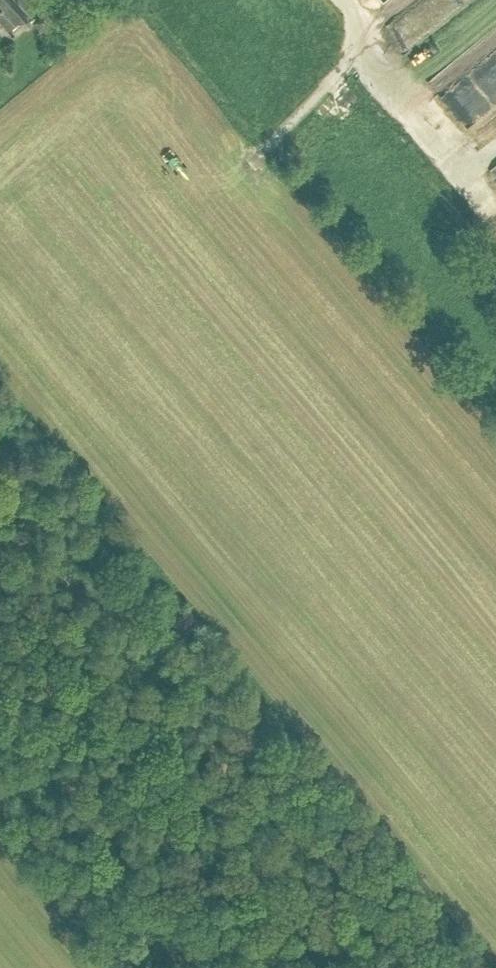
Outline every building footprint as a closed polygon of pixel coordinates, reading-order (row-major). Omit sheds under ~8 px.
[(30,0),(0,0),(0,23),(10,34),(24,22),(29,27),(43,14),(30,0)] [(399,10),(386,28),(403,40),(416,22),(399,10)] [(495,71),(495,18),(480,30),(492,45),(482,53),(495,71)]
